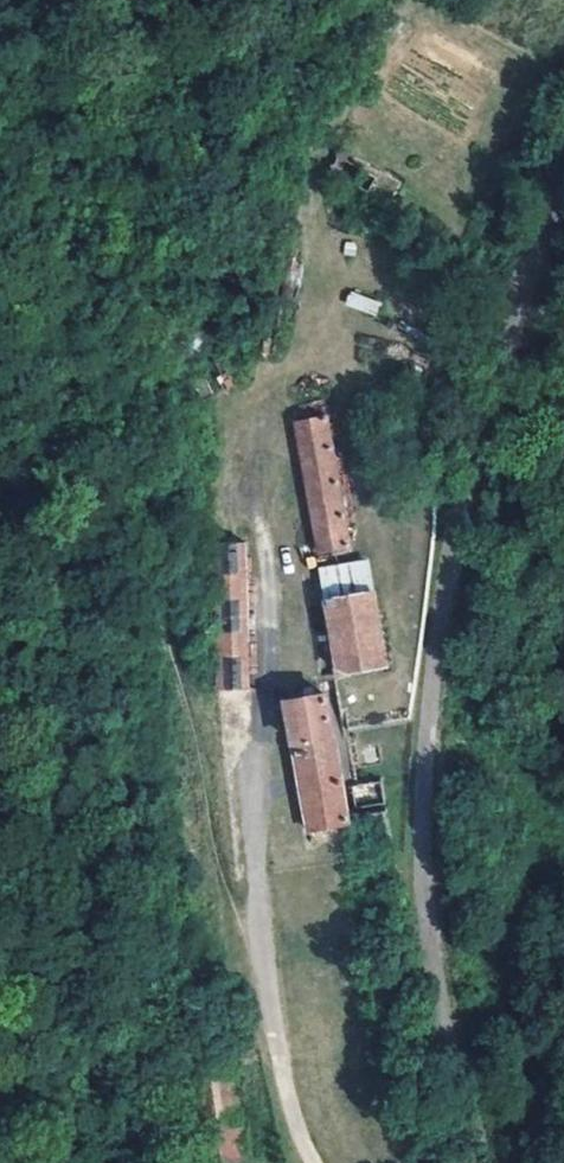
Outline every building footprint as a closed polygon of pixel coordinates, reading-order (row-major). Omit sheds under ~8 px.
[(384,192),(393,178),(353,157),(345,171),(384,192)] [(345,304),(376,316),(381,301),(351,290),(345,304)] [(298,425),(320,553),(350,549),(327,420),(298,425)] [(248,546),(215,548),(218,691),(250,690),(248,546)] [(328,600),(341,674),(386,667),(373,593),(328,600)] [(287,703),(312,844),(346,839),(345,827),(348,827),(325,696),(287,703)] [(380,783),(350,790),(355,812),(385,806),(380,783)]
